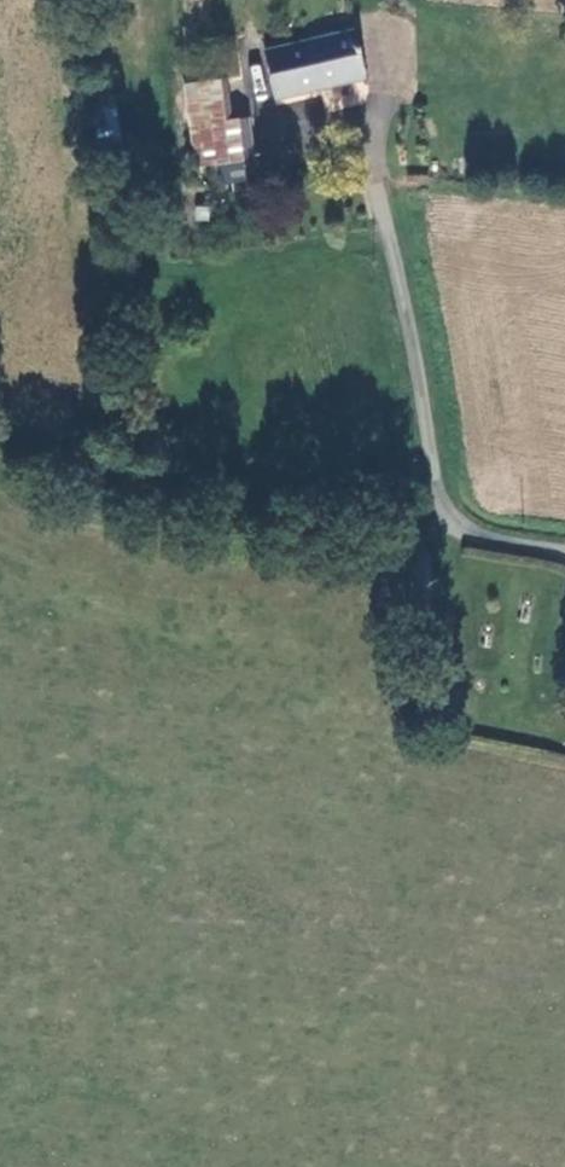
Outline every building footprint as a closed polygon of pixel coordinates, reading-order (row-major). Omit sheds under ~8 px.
[(366,76),(355,27),(259,48),(270,97),(366,76)] [(218,122),(215,100),(179,105),(183,127),(218,122)] [(183,127),(189,171),(207,169),(210,190),(246,185),(237,120),(218,122),(183,127)]
